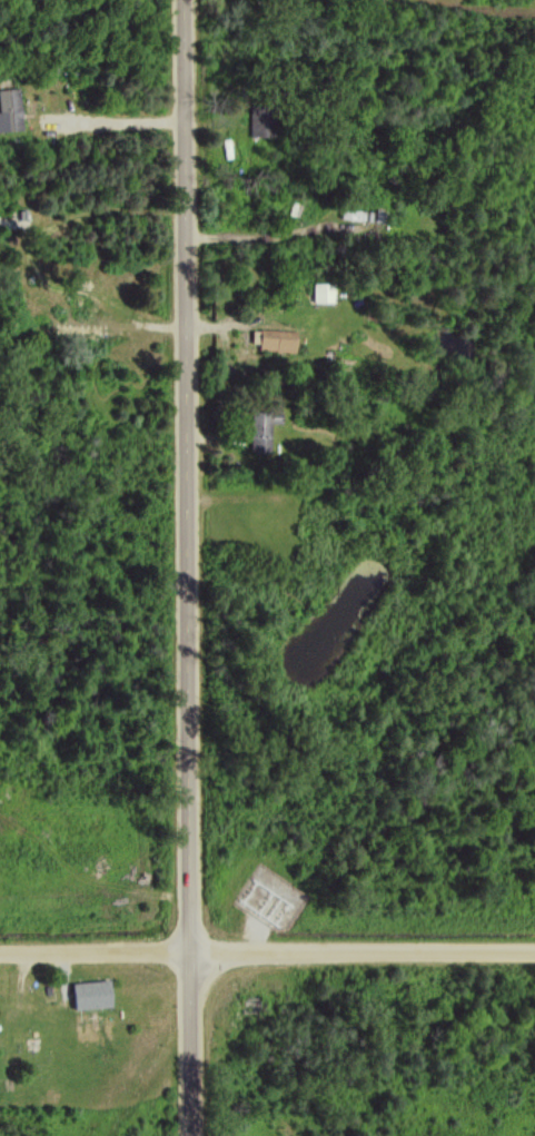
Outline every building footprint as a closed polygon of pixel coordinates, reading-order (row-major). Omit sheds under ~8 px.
[(18,88),(0,89),(0,131),(20,130),(18,88)] [(248,135),(274,136),(275,107),(249,106),(248,135)] [(333,283),(312,283),(312,302),(333,302),(333,283)] [(251,329),(251,349),(294,350),(294,330),(251,329)] [(250,452),(269,452),(269,422),(280,422),(279,409),(249,410),(250,452)] [(73,1009),(109,1008),(108,981),(72,982),(73,1009)]
